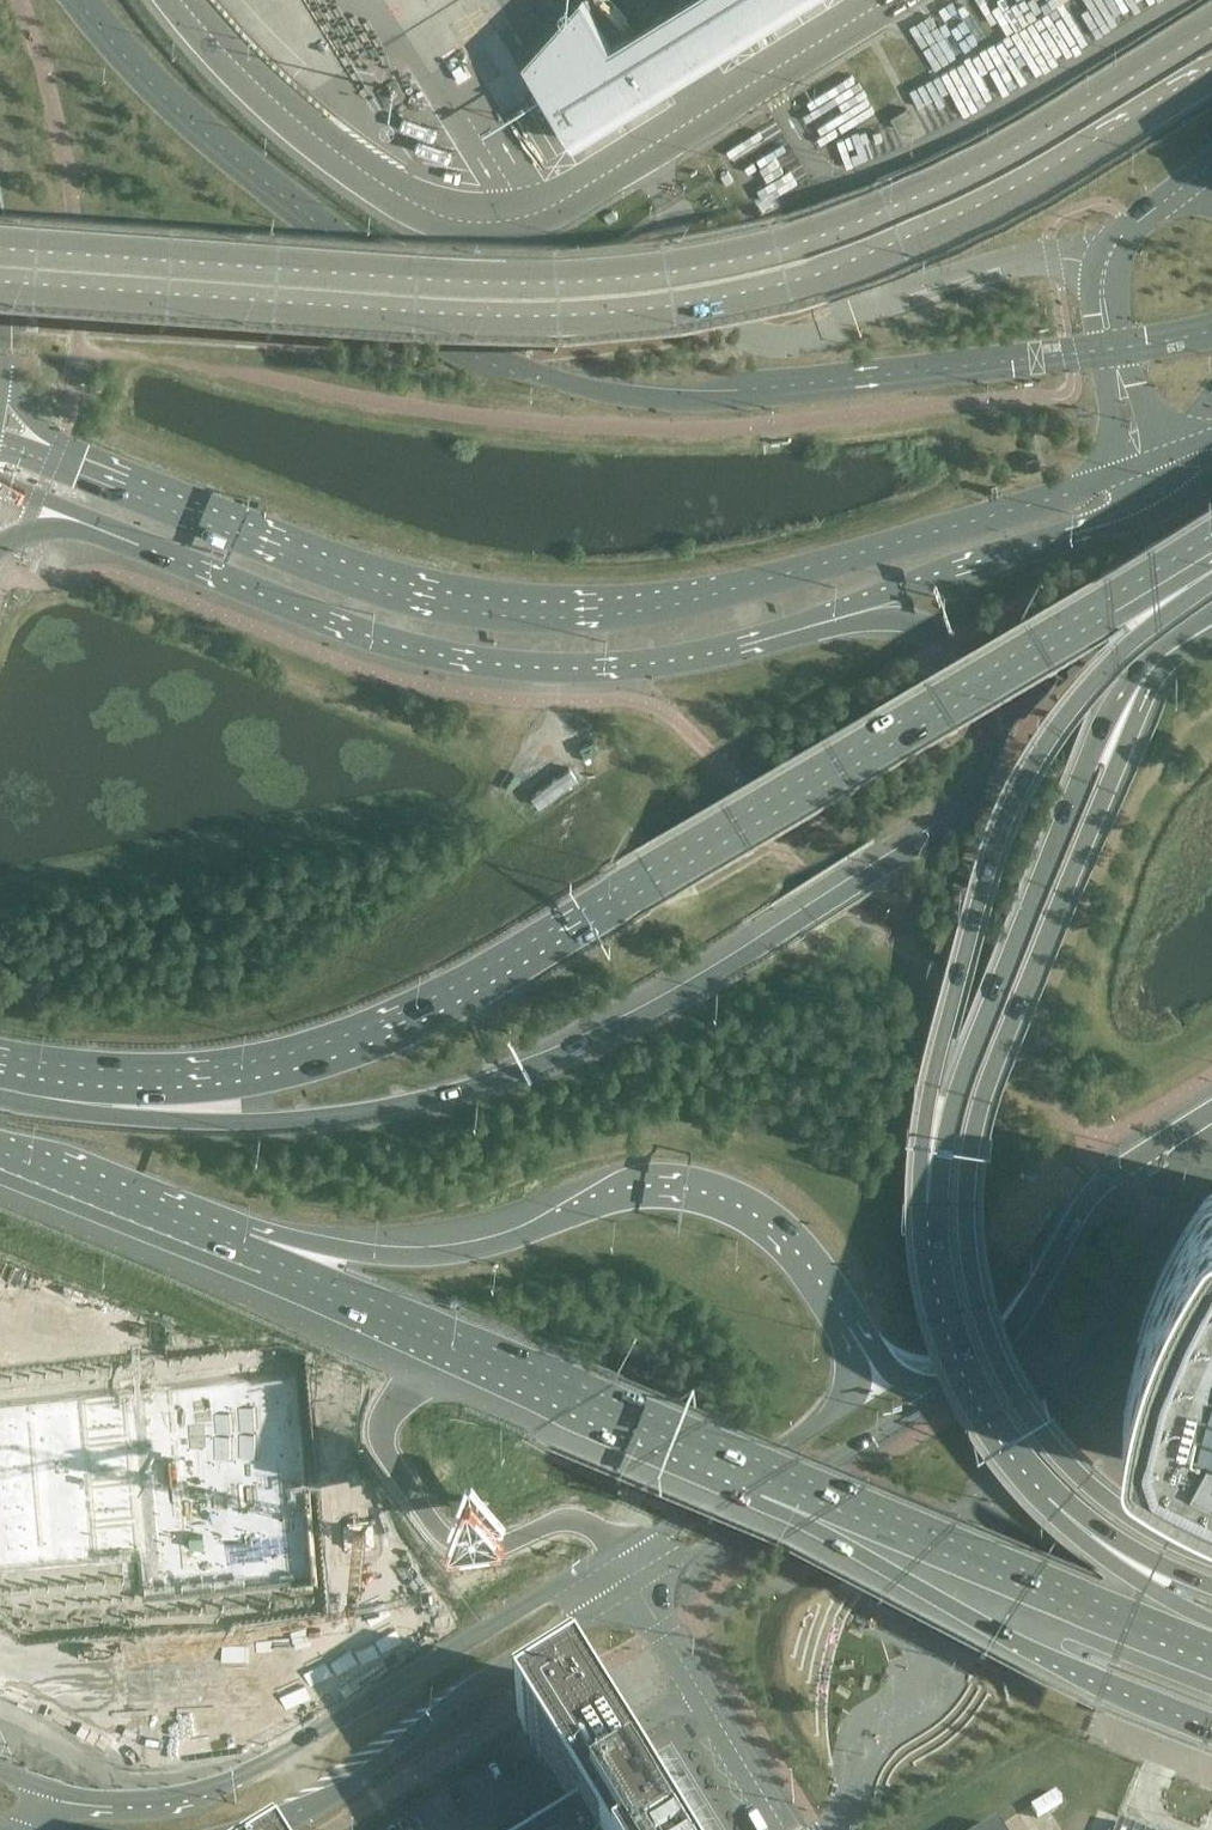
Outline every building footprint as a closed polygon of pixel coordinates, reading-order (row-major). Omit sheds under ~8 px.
[(609,42),(583,0),(576,0),(522,59),(574,144),(807,0),(677,0),(609,42)] [(1041,467),(1038,455),(1026,458),(1029,470),(1041,467)] [(1205,1207),(1172,1254),(1153,1297),(1124,1411),(1124,1415),(1125,1420),(1126,1424),(1129,1428),(1132,1431),(1151,1443),(1172,1455),(1197,1468),(1211,1474),(1211,1196),(1205,1207)] [(0,1385),(0,1604),(33,1629),(222,1613),(309,1606),(294,1418),(314,1415),(309,1375),(290,1376),(289,1361),(0,1385)] [(659,1814),(580,1685),(579,1685),(577,1683),(517,1719),(519,1722),(518,1723),(570,1806),(531,1829),(669,1829),(659,1814)] [(1120,1821),(1116,1829),(1142,1829),(1120,1821)]
